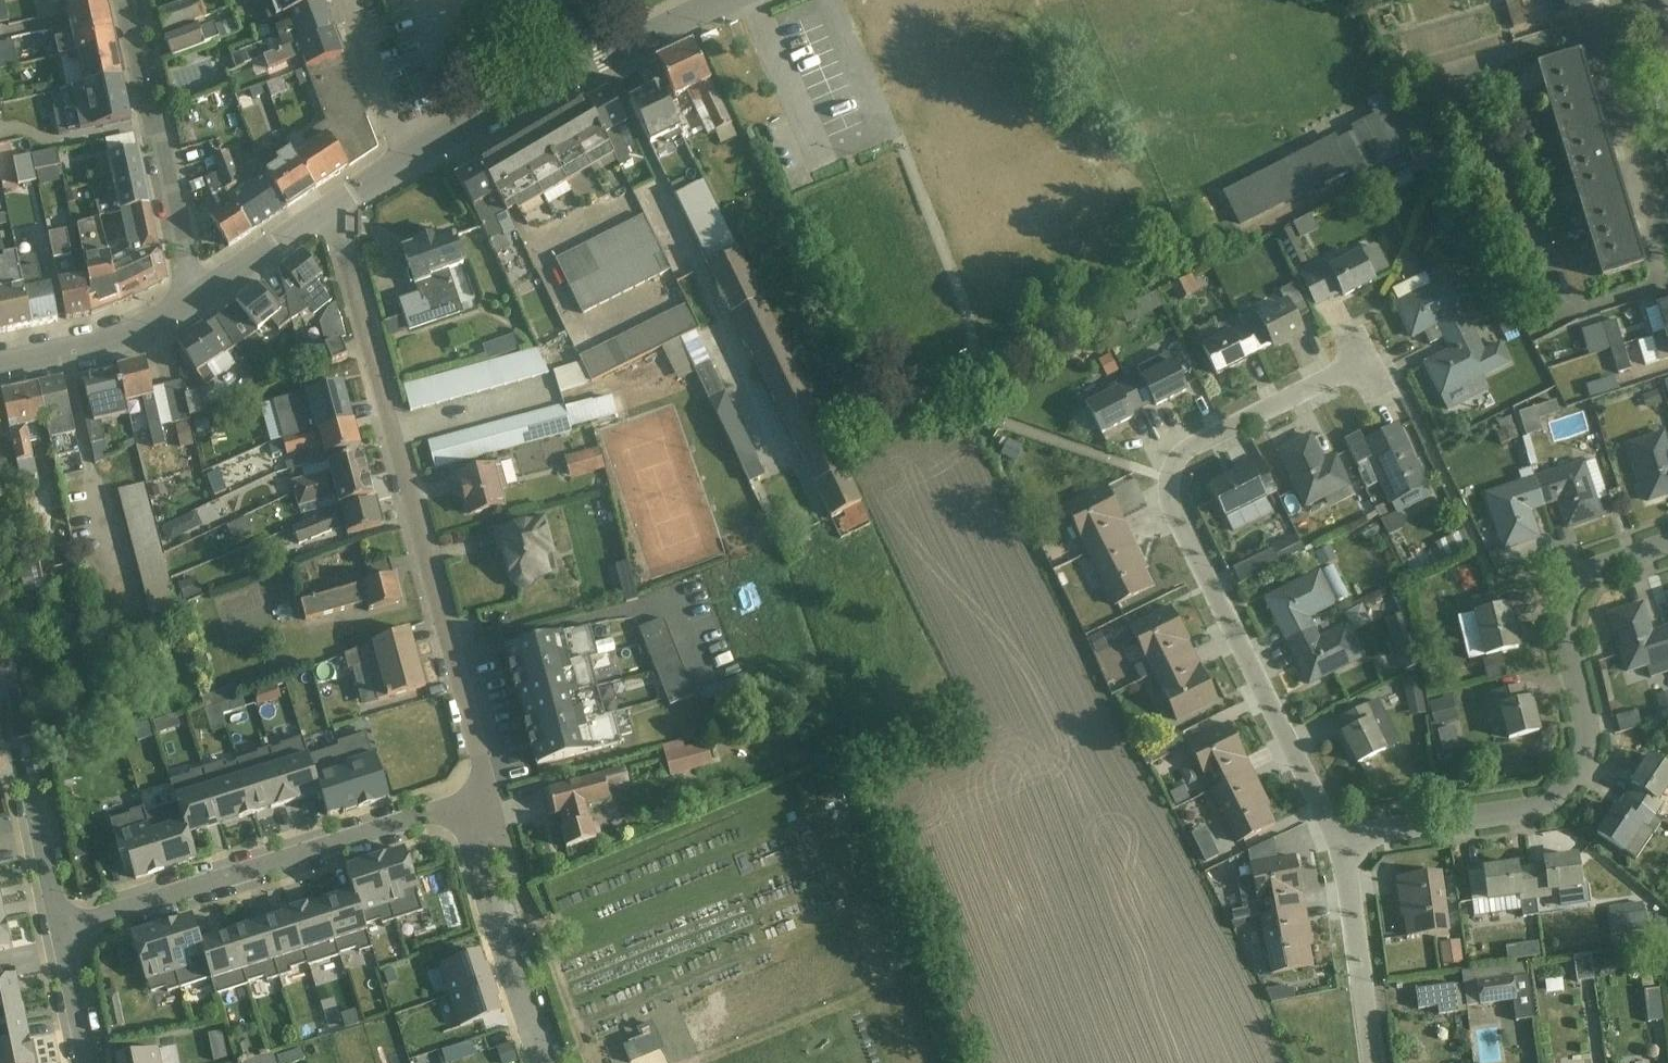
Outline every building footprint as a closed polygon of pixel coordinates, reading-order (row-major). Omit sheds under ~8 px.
[(109,22),(105,0),(46,0),(48,9),(61,7),(63,17),(66,16),(69,30),(109,22)] [(313,0),(273,0),(278,13),(313,0)] [(288,42),(326,28),(316,0),(313,0),(278,13),(288,42)] [(1524,13),(1535,8),(1531,0),(1519,0),(1524,13)] [(1598,2),(1597,0),(1557,0),(1562,14),(1598,2)] [(51,62),(60,60),(115,48),(109,22),(69,30),(46,35),(51,62)] [(163,61),(211,43),(203,22),(155,41),(163,61)] [(236,45),(248,42),(243,24),(231,27),(236,45)] [(299,69),(336,55),(326,28),(288,42),(299,69)] [(670,97),(705,81),(686,40),(651,57),(670,97)] [(81,89),(122,81),(115,48),(60,60),(66,91),(81,89)] [(1528,66),(1540,103),(1581,89),(1569,53),(1528,66)] [(358,112),(336,55),(299,69),(324,131),(358,112)] [(131,124),(122,81),(81,89),(50,96),(59,139),(131,124)] [(284,101),(302,97),(298,83),(260,92),(270,136),(291,132),(284,101)] [(0,84),(0,134),(11,131),(0,84)] [(641,146),(672,130),(648,85),(618,100),(641,146)] [(599,136),(621,123),(600,87),(578,100),(599,136)] [(1550,135),(1591,122),(1581,89),(1540,103),(1550,135)] [(218,102),(224,121),(244,114),(238,95),(218,102)] [(599,136),(578,100),(551,116),(572,152),(599,136)] [(1348,181),(1415,147),(1395,107),(1220,197),(1236,228),(1344,173),(1348,181)] [(342,168),(371,148),(358,112),(324,131),(318,135),(342,168)] [(544,169),(572,152),(551,116),(522,133),(544,169)] [(1550,135),(1560,166),(1601,153),(1591,122),(1550,135)] [(671,144),(681,161),(708,146),(698,128),(671,144)] [(544,169),(522,133),(496,148),(518,184),(544,169)] [(311,189),(342,168),(318,135),(288,156),(311,189)] [(15,148),(19,170),(45,166),(41,143),(15,148)] [(491,200),(518,184),(496,148),(469,165),(491,200)] [(1572,204),(1614,190),(1601,153),(1560,166),(1572,204)] [(114,217),(142,211),(130,156),(102,162),(114,217)] [(311,189),(288,156),(259,175),(282,209),(311,189)] [(491,200),(469,165),(447,178),(468,214),(491,200)] [(246,234),(282,209),(259,175),(223,200),(246,234)] [(670,197),(827,519),(859,503),(702,181),(670,197)] [(1572,204),(1584,238),(1625,225),(1614,190),(1572,204)] [(84,210),(102,206),(99,192),(81,196),(84,210)] [(246,234),(223,200),(200,216),(223,250),(246,234)] [(670,273),(640,215),(554,259),(584,317),(670,273)] [(5,241),(26,231),(19,216),(0,226),(0,230),(5,241)] [(98,224),(97,253),(124,254),(125,225),(98,224)] [(1596,277),(1637,264),(1625,225),(1584,238),(1596,277)] [(405,284),(457,265),(444,231),(393,250),(405,284)] [(188,240),(191,256),(207,253),(204,237),(188,240)] [(1317,311),(1369,284),(1352,251),(1299,278),(1317,311)] [(296,293),(318,274),(299,253),(278,272),(296,293)] [(136,299),(162,287),(147,257),(122,270),(136,299)] [(113,311),(98,281),(100,260),(71,266),(70,282),(80,320),(113,311)] [(136,299),(122,270),(98,281),(113,311),(136,299)] [(1434,326),(1441,339),(1468,327),(1445,277),(1393,302),(1410,338),(1434,326)] [(55,327),(80,320),(70,282),(45,288),(55,327)] [(254,335),(276,316),(252,287),(229,306),(254,335)] [(21,338),(47,331),(37,289),(11,295),(21,338)] [(11,295),(0,297),(0,343),(21,338),(11,295)] [(1267,350),(1300,334),(1280,295),(1247,311),(1267,350)] [(1659,333),(1667,330),(1667,301),(1651,306),(1659,333)] [(595,355),(610,386),(679,355),(692,383),(728,366),(701,307),(595,355)] [(190,373),(216,355),(195,325),(169,342),(190,373)] [(1211,378),(1241,363),(1223,326),(1193,340),(1211,378)] [(1440,401),(1506,370),(1495,347),(1481,354),(1468,327),(1441,339),(1447,352),(1422,363),(1440,401)] [(1667,358),(1667,330),(1659,333),(1667,358)] [(311,369),(342,360),(336,340),(305,349),(311,369)] [(534,349),(402,385),(409,412),(545,375),(534,349)] [(1570,369),(1575,393),(1632,380),(1626,357),(1570,369)] [(1150,408),(1183,393),(1167,360),(1134,376),(1150,408)] [(118,403),(147,397),(138,362),(110,369),(118,403)] [(597,363),(569,377),(580,399),(608,385),(597,363)] [(174,461),(205,453),(200,432),(223,426),(217,402),(210,404),(206,385),(177,392),(171,368),(153,372),(174,461)] [(118,403),(110,369),(77,376),(85,411),(118,403)] [(41,442),(69,435),(56,378),(28,385),(41,442)] [(28,385),(0,391),(0,430),(5,450),(41,442),(28,385)] [(1095,436),(1127,420),(1112,389),(1080,405),(1095,436)] [(431,471),(566,434),(559,407),(423,444),(431,471)] [(315,456),(358,446),(352,421),(309,431),(315,456)] [(1390,503),(1427,483),(1395,425),(1358,445),(1390,503)] [(1660,428),(1623,441),(1644,503),(1667,495),(1667,451),(1660,428)] [(1274,451),(1305,510),(1351,486),(1334,454),(1321,461),(1307,434),(1274,451)] [(620,470),(615,451),(581,461),(587,480),(620,470)] [(319,462),(323,480),(363,470),(358,452),(319,462)] [(1219,519),(1272,493),(1256,460),(1203,485),(1219,519)] [(1564,529),(1600,516),(1580,460),(1531,477),(1541,506),(1554,501),(1564,529)] [(464,516),(500,507),(489,463),(453,472),(464,516)] [(237,469),(222,474),(230,503),(245,498),(237,469)] [(329,503),(369,492),(363,470),(323,480),(329,503)] [(1541,506),(1531,477),(1481,495),(1502,553),(1537,540),(1527,511),(1541,506)] [(194,619),(162,489),(136,496),(168,626),(194,619)] [(1063,514),(1087,561),(1129,539),(1105,493),(1063,514)] [(341,536),(378,526),(371,499),(334,510),(341,536)] [(212,510),(214,526),(247,522),(245,506),(212,510)] [(505,586),(555,573),(539,511),(489,525),(505,586)] [(1416,518),(1401,525),(1407,539),(1423,532),(1416,518)] [(184,541),(204,541),(204,526),(184,526),(184,541)] [(292,539),(299,559),(315,553),(308,533),(292,539)] [(1112,608),(1153,587),(1129,539),(1087,561),(1112,608)] [(371,559),(354,565),(350,553),(311,567),(318,585),(373,566),(371,559)] [(1261,597),(1282,641),(1312,627),(1307,615),(1336,601),(1321,569),(1261,597)] [(361,610),(395,599),(388,574),(353,584),(361,610)] [(212,582),(195,586),(198,601),(215,597),(212,582)] [(1652,594),(1667,646),(1667,589),(1652,594)] [(238,636),(307,618),(303,603),(288,607),(284,590),(230,604),(238,636)] [(1652,594),(1604,609),(1627,682),(1667,669),(1667,646),(1652,594)] [(1478,657),(1516,646),(1504,602),(1466,613),(1478,657)] [(1127,634),(1151,681),(1195,659),(1170,612),(1127,634)] [(1427,613),(1403,620),(1420,676),(1444,668),(1427,613)] [(1304,686),(1363,658),(1346,623),(1317,637),(1312,627),(1282,641),(1304,686)] [(658,634),(691,711),(714,701),(681,624),(658,634)] [(380,699),(420,688),(403,627),(363,638),(380,699)] [(497,647),(505,677),(550,665),(541,635),(497,647)] [(1174,724),(1217,701),(1195,659),(1151,681),(1174,724)] [(513,706),(558,693),(550,665),(505,677),(513,706)] [(326,679),(304,687),(310,704),(332,696),(326,679)] [(1423,682),(1428,722),(1447,720),(1442,680),(1423,682)] [(1562,684),(1547,688),(1551,702),(1566,698),(1562,684)] [(232,735),(244,731),(240,720),(259,714),(249,687),(219,698),(232,735)] [(513,706),(521,735),(566,723),(558,693),(513,706)] [(1503,740),(1538,732),(1530,696),(1495,704),(1503,740)] [(1350,764),(1387,748),(1373,714),(1335,730),(1350,764)] [(1451,732),(1468,729),(1466,717),(1449,720),(1451,732)] [(529,763),(574,750),(566,723),(521,735),(529,763)] [(1187,752),(1210,799),(1253,777),(1229,731),(1187,752)] [(358,811),(389,801),(375,756),(373,757),(366,735),(337,744),(338,748),(358,811)] [(304,799),(320,794),(309,758),(303,739),(282,745),(282,747),(270,751),(288,805),(304,800),(304,799)] [(730,771),(725,746),(703,751),(702,745),(684,749),(690,779),(730,771)] [(338,748),(309,758),(320,794),(327,818),(343,813),(343,815),(358,811),(338,748)] [(255,816),(288,805),(270,751),(270,749),(259,752),(260,754),(238,762),(239,763),(255,816)] [(1667,802),(1667,770),(1645,754),(1626,780),(1664,807),(1667,802)] [(226,763),(204,770),(222,826),(255,816),(239,763),(228,767),(226,763)] [(206,831),(222,826),(204,770),(192,774),(193,776),(171,783),(178,805),(188,836),(205,830),(206,831)] [(602,801),(594,775),(538,792),(546,818),(563,813),(566,823),(555,827),(562,849),(592,840),(583,807),(602,801)] [(1233,844),(1275,823),(1253,777),(1210,799),(1233,844)] [(178,805),(145,816),(163,872),(188,864),(188,863),(196,860),(188,836),(178,805)] [(1631,858),(1649,833),(1610,805),(1593,831),(1631,858)] [(135,881),(163,872),(145,816),(143,809),(130,813),(131,816),(110,823),(117,844),(116,845),(125,873),(132,870),(135,881)] [(418,896),(419,896),(405,852),(390,856),(389,855),(375,860),(395,922),(423,913),(418,896)] [(1542,893),(1582,888),(1577,853),(1538,858),(1542,893)] [(361,866),(346,871),(353,894),(363,926),(381,921),(382,926),(395,922),(375,860),(361,864),(361,866)] [(1479,900),(1518,895),(1513,860),(1474,866),(1479,900)] [(1246,871),(1254,924),(1302,916),(1294,863),(1246,871)] [(1401,938),(1447,931),(1438,871),(1392,878),(1401,938)] [(353,894),(323,904),(339,954),(358,949),(359,953),(370,950),(363,926),(353,894)] [(323,904),(292,914),(309,964),(310,967),(340,957),(339,954),(323,904)] [(1628,911),(1631,937),(1661,934),(1658,908),(1628,911)] [(290,970),(309,964),(292,914),(262,924),(280,978),(292,975),(290,970)] [(1263,976),(1311,968),(1302,916),(1254,924),(1263,976)] [(180,989),(212,979),(201,944),(193,919),(160,929),(180,989)] [(262,924),(232,934),(248,984),(266,978),(267,982),(280,978),(262,924)] [(9,951),(4,925),(0,925),(0,953),(9,951)] [(160,929),(131,937),(146,982),(147,982),(151,995),(167,990),(168,993),(180,989),(160,929)] [(248,986),(248,984),(232,934),(231,933),(212,939),(213,940),(201,944),(212,979),(217,996),(248,986)] [(1478,944),(1457,947),(1460,971),(1481,969),(1478,944)] [(1525,965),(1560,963),(1559,948),(1524,949),(1525,965)] [(450,998),(493,983),(487,967),(485,968),(480,953),(439,967),(450,998)] [(21,1008),(15,978),(0,981),(0,1012),(21,1008)] [(450,998),(460,1028),(501,1015),(496,1000),(498,1000),(493,983),(450,998)] [(1546,983),(1498,987),(1500,1011),(1516,1010),(1517,1020),(1549,1017),(1546,983)] [(1481,1016),(1481,987),(1434,988),(1435,1017),(1481,1016)] [(1287,993),(1288,1005),(1315,1002),(1314,990),(1287,993)] [(28,1041),(21,1008),(0,1012),(0,1046),(28,1041)] [(1512,1031),(1478,1034),(1481,1062),(1491,1062),(1516,1060),(1512,1031)] [(28,1041),(0,1046),(0,1062),(33,1062),(28,1041)] [(114,1059),(115,1062),(161,1062),(158,1050),(114,1059)]
